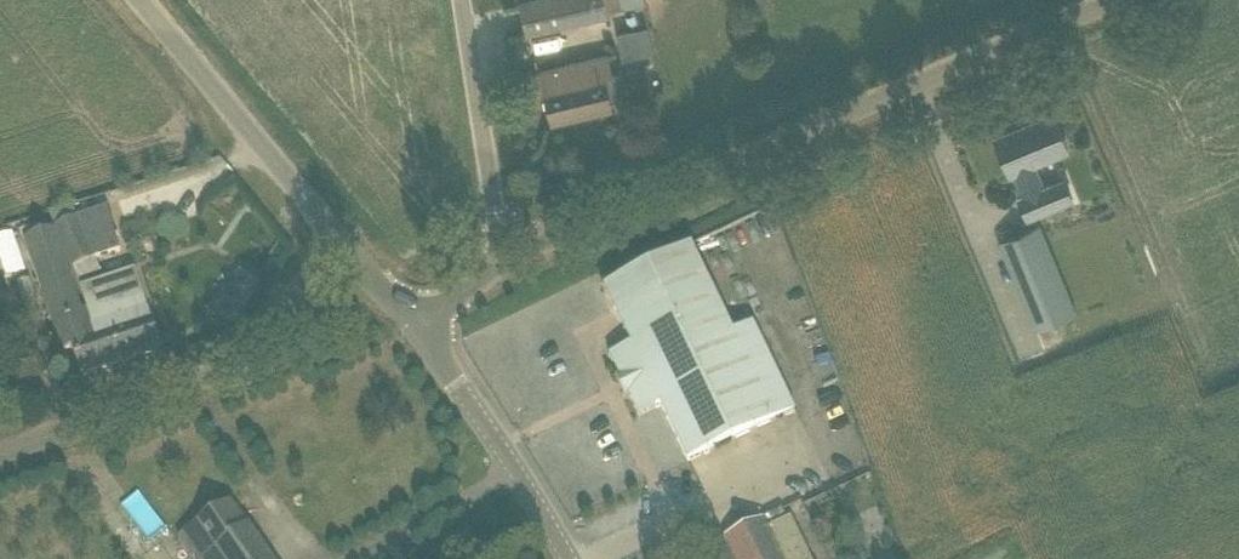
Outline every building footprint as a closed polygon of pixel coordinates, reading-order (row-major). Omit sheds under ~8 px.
[(605,0),(528,0),(521,2),(527,33),(608,15),(605,0)] [(610,99),(627,95),(621,72),(611,75),(606,56),(541,71),(552,119),(551,119),(552,121),(612,107),(610,99)] [(1068,150),(1054,114),(995,138),(1010,174),(1014,172),(1024,196),(1020,198),(1027,217),(1072,199),(1064,179),(1044,187),(1035,163),(1068,150)] [(78,218),(68,222),(54,228),(55,231),(79,282),(101,272),(95,259),(78,218)] [(1039,224),(999,241),(1036,331),(1077,314),(1039,224)] [(97,335),(88,311),(83,312),(55,231),(26,241),(63,351),(73,348),(82,376),(124,362),(112,330),(97,335)] [(689,463),(776,421),(692,246),(605,288),(632,345),(610,356),(639,417),(661,406),(689,463)] [(218,313),(235,325),(244,313),(226,301),(218,313)] [(150,317),(146,306),(119,315),(115,302),(88,311),(97,335),(112,330),(124,362),(161,350),(150,317)] [(194,558),(270,558),(247,526),(231,502),(180,538),(194,558)] [(764,519),(725,538),(735,558),(783,558),(764,519)]
